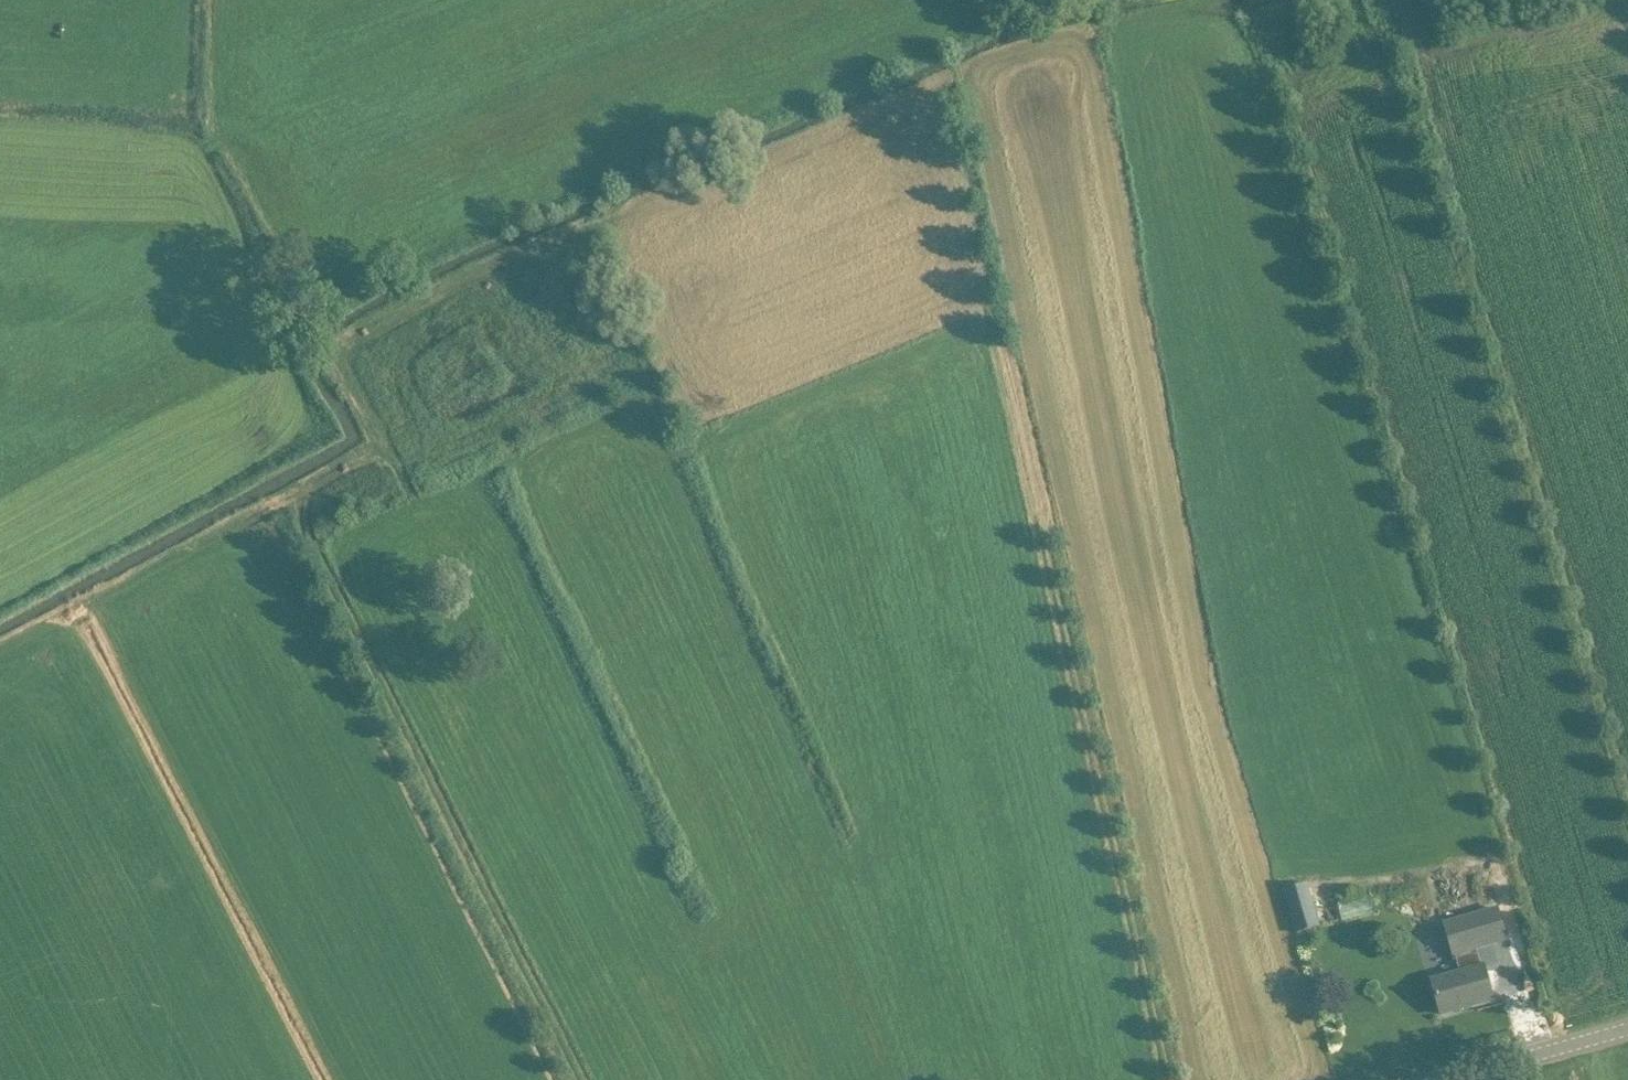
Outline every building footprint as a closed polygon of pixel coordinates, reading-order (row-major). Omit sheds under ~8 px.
[(1426,892),(1424,882),(1412,886),(1414,895),(1426,892)] [(1307,884),(1284,891),(1297,934),(1320,927),(1307,884)] [(1460,972),(1432,981),(1442,1015),(1493,1000),(1484,966),(1482,967),(1477,949),(1506,941),(1497,909),(1444,925),(1453,956),(1454,955),(1460,972)]
